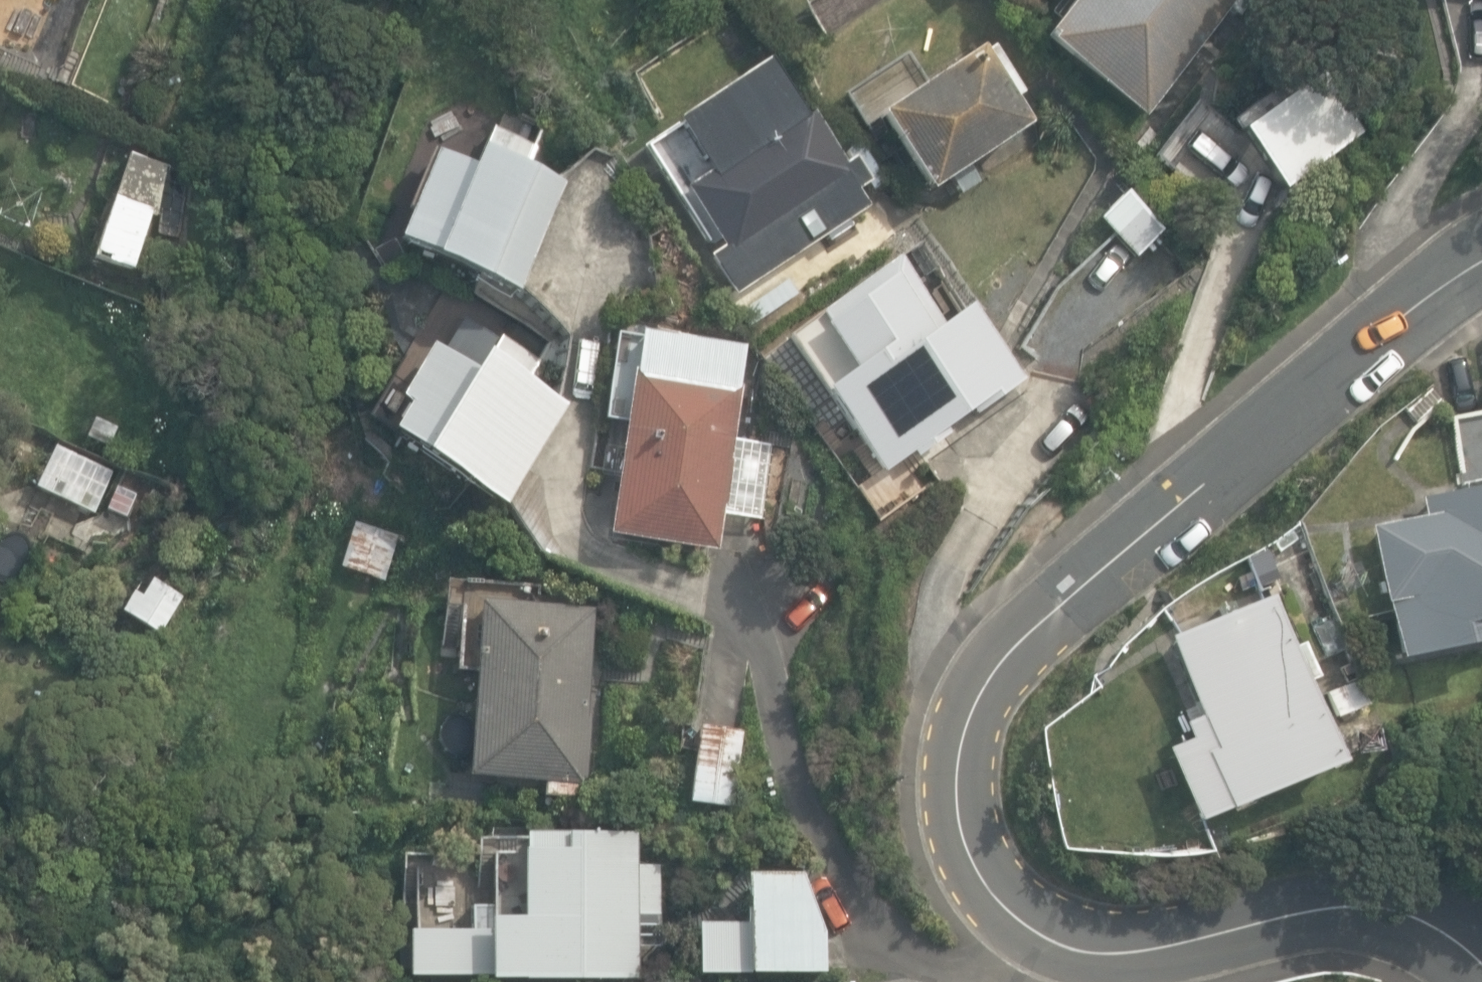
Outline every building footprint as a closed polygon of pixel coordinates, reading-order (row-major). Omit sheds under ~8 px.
[(1143,113),(1229,0),(1075,0),(1046,39),(1143,113)] [(880,116),(929,190),(1027,126),(1011,101),(1022,94),(992,48),(981,55),(978,52),(880,116)] [(922,80),(904,55),(848,94),(866,119),(922,80)] [(1323,60),(1234,123),(1279,185),(1367,123),(1323,60)] [(733,298),(870,208),(858,189),(870,182),(867,177),(876,171),(857,143),(848,149),(853,157),(841,165),(809,117),(801,122),(763,63),(673,122),(677,129),(647,149),(714,251),(706,257),(733,298)] [(561,173),(475,136),(467,154),(431,139),(393,227),(515,279),(561,173)] [(89,248),(130,260),(147,205),(151,207),(161,155),(124,144),(89,248)] [(1119,182),(1093,209),(1132,247),(1158,220),(1119,182)] [(942,322),(895,258),(867,279),(873,287),(819,326),(813,318),(783,339),(883,475),(912,454),(916,459),(949,435),(945,431),(972,411),(976,417),(1023,382),(966,305),(942,322)] [(634,316),(603,516),(709,532),(741,333),(634,316)] [(471,370),(427,346),(395,400),(405,405),(390,431),(422,450),(419,455),(506,507),(569,406),(481,354),(471,370)] [(1463,484),(1481,480),(1481,412),(1450,418),(1463,484)] [(49,444),(30,489),(108,521),(127,476),(49,444)] [(1398,661),(1481,645),(1481,487),(1423,498),(1426,519),(1372,529),(1398,661)] [(541,798),(575,798),(575,779),(584,780),(586,607),(528,606),(528,578),(456,577),(455,664),(469,665),(468,779),(542,780),(541,798)] [(180,598),(148,581),(140,597),(132,592),(121,614),(160,635),(180,598)] [(1167,749),(1197,822),(1341,763),(1272,597),(1171,639),(1202,716),(1185,723),(1191,739),(1167,749)] [(1327,693),(1337,719),(1369,706),(1359,680),(1327,693)] [(686,794),(730,800),(740,725),(696,719),(686,794)] [(519,981),(634,980),(633,916),(659,915),(658,864),(630,865),(630,830),(562,831),(562,839),(518,840),(518,893),(491,893),(491,925),(519,925),(519,981)] [(740,878),(748,973),(826,972),(825,931),(805,875),(740,878)]
